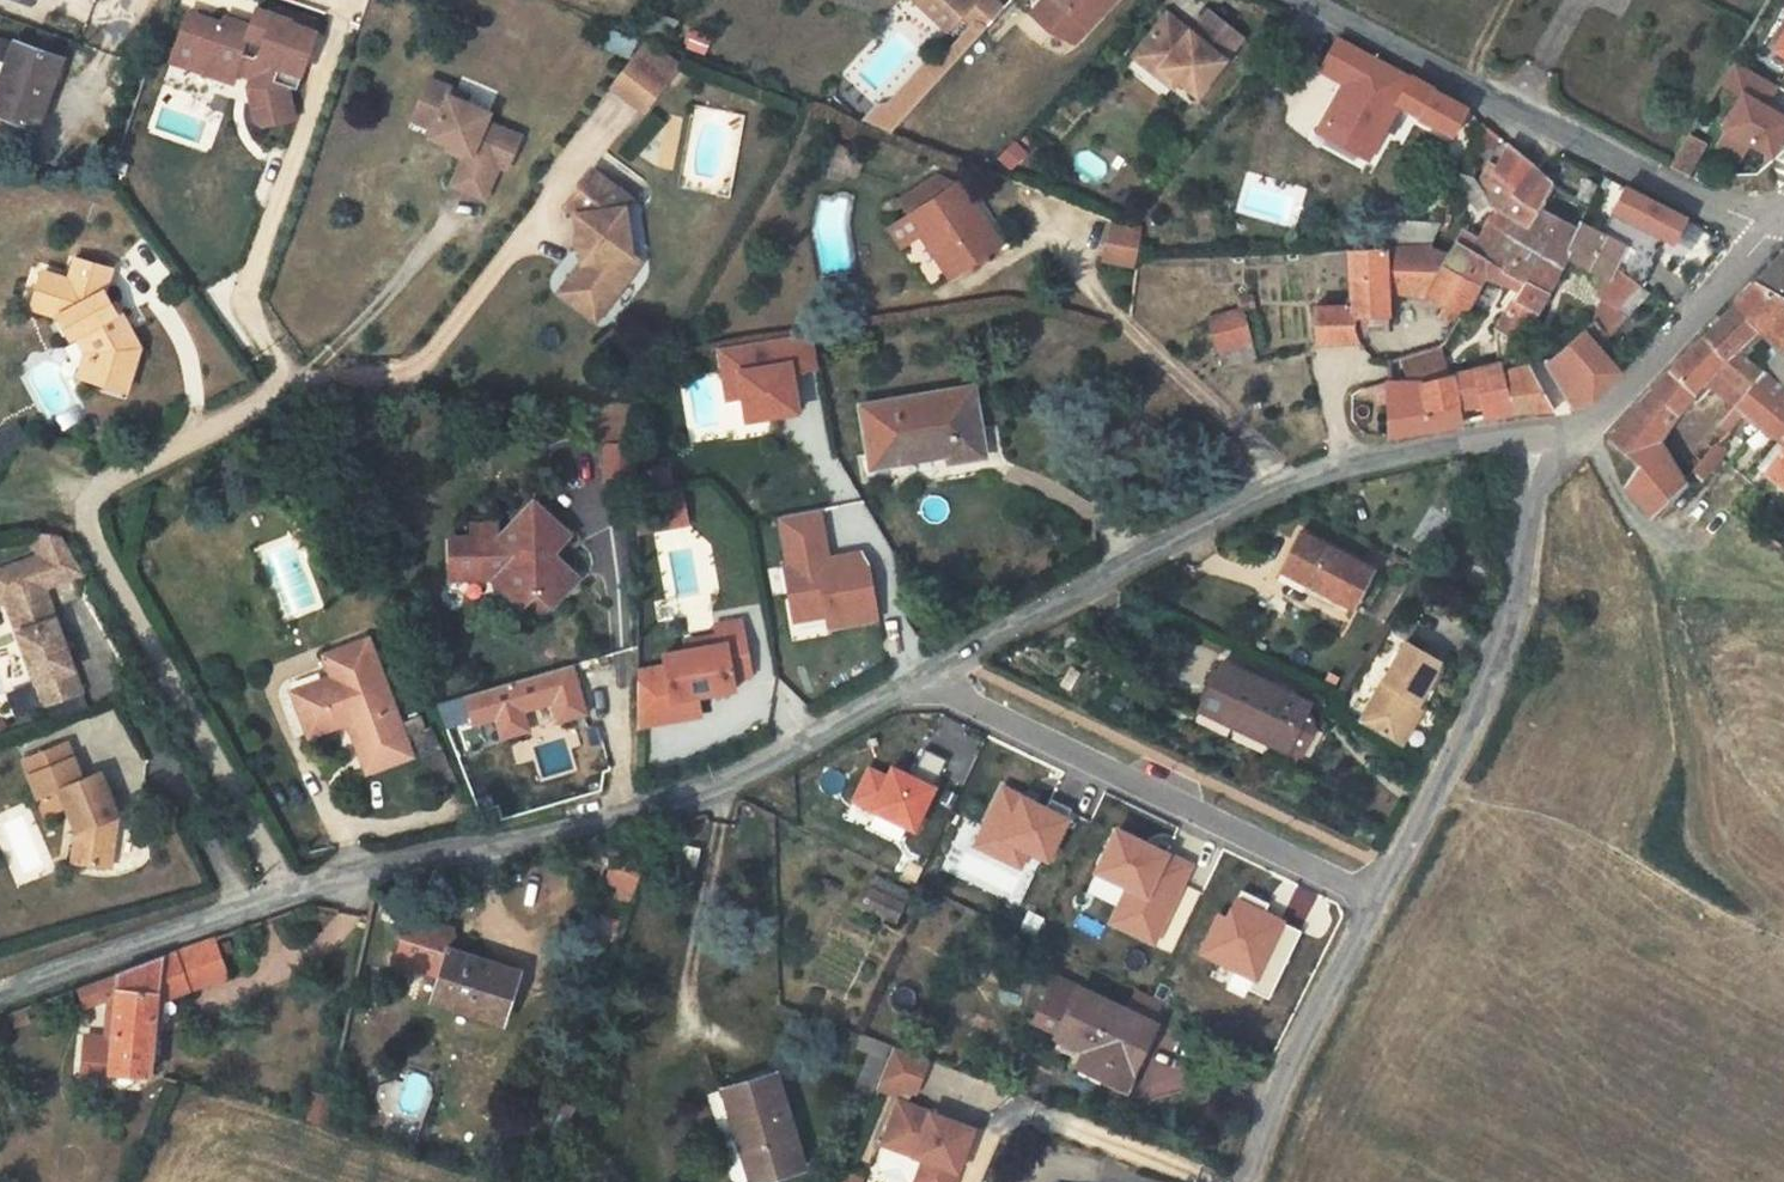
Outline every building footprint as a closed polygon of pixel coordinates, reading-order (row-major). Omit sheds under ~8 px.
[(938,18),(950,5),(961,15),(975,0),(918,0),(938,18)] [(980,33),(1008,3),(1005,0),(975,0),(961,15),(980,33)] [(1059,7),(1052,0),(1043,0),(1028,16),(1040,27),(1059,7)] [(1059,7),(1040,27),(1047,33),(1070,45),(1112,0),(1052,0),(1059,7)] [(950,5),(938,18),(948,29),(961,15),(950,5)] [(275,6),(272,14),(289,20),(288,23),(310,30),(313,20),(275,6)] [(314,32),(310,30),(288,23),(289,20),(272,14),(257,9),(250,27),(225,19),(223,24),(198,15),(191,33),(199,51),(200,52),(195,66),(212,72),(211,76),(231,83),(236,71),(251,77),(247,89),(254,122),(261,126),(291,119),(286,90),(287,86),(295,89),(302,70),(301,70),(314,32)] [(191,33),(198,15),(190,13),(173,62),(211,76),(212,72),(195,66),(200,52),(199,51),(191,33)] [(1180,29),(1165,18),(1131,60),(1156,79),(1160,72),(1177,86),(1195,100),(1240,43),(1207,16),(1190,38),(1187,36),(1182,43),(1178,41),(1177,34),(1180,29)] [(1775,50),(1783,34),(1783,22),(1782,21),(1768,46),(1775,50)] [(1775,50),(1783,55),(1783,34),(1775,50)] [(5,64),(13,42),(0,37),(0,62),(5,64)] [(1363,53),(1337,40),(1320,73),(1346,86),(1325,127),(1366,147),(1375,131),(1384,135),(1397,106),(1397,103),(1409,81),(1402,77),(1361,57),(1363,53)] [(13,42),(5,64),(0,78),(0,115),(37,129),(61,59),(13,42)] [(633,55),(611,84),(643,109),(666,80),(633,55)] [(1724,128),(1729,130),(1750,143),(1772,155),(1783,135),(1783,118),(1764,107),(1776,86),(1732,60),(1719,82),(1743,96),(1724,128)] [(1172,92),(1177,86),(1160,72),(1156,79),(1172,92)] [(1467,110),(1412,77),(1409,81),(1397,103),(1397,106),(1418,118),(1452,137),(1467,110)] [(454,90),(428,79),(415,107),(437,116),(431,130),(428,137),(447,145),(463,152),(461,157),(449,185),(482,198),(497,165),(505,169),(519,136),(484,121),(488,113),(465,103),(451,97),(454,90)] [(468,96),(454,90),(451,97),(465,103),(468,96)] [(880,102),(864,119),(890,129),(907,111),(897,103),(880,102)] [(437,116),(415,107),(409,121),(431,130),(437,116)] [(1373,161),(1384,135),(1375,131),(1366,147),(1325,127),(1321,135),(1373,161)] [(1729,130),(1720,146),(1741,158),(1750,143),(1729,130)] [(1679,171),(1688,175),(1706,143),(1688,134),(1669,166),(1679,171)] [(1533,164),(1509,144),(1493,170),(1487,167),(1476,185),(1488,203),(1491,207),(1497,211),(1528,228),(1536,214),(1537,212),(1510,194),(1533,164)] [(463,152),(447,145),(444,150),(461,157),(463,152)] [(829,161),(845,167),(848,159),(833,153),(829,161)] [(1460,174),(1471,179),(1472,176),(1472,174),(1472,172),(1473,169),(1471,167),(1469,165),(1465,164),(1460,174)] [(1553,185),(1541,172),(1533,164),(1510,194),(1537,212),(1553,185)] [(1698,180),(1703,183),(1709,172),(1698,167),(1693,178),(1698,180)] [(630,200),(593,171),(565,206),(576,216),(584,263),(569,280),(604,309),(630,276),(620,268),(618,257),(633,253),(624,207),(630,200)] [(1460,174),(1457,181),(1478,210),(1488,203),(1476,185),(1471,179),(1460,174)] [(902,199),(913,215),(959,183),(936,176),(902,199)] [(1586,205),(1598,185),(1588,180),(1578,200),(1586,205)] [(999,244),(959,183),(913,215),(911,216),(921,232),(951,277),(999,244)] [(1638,195),(1612,239),(1623,246),(1614,266),(1640,286),(1660,262),(1657,259),(1671,242),(1680,249),(1699,226),(1638,195)] [(902,207),(895,198),(883,206),(889,216),(902,207)] [(1454,209),(1446,204),(1439,220),(1437,226),(1443,231),(1454,209)] [(1487,225),(1482,237),(1475,252),(1490,261),(1507,235),(1520,242),(1528,228),(1497,211),(1487,225)] [(1528,228),(1520,242),(1562,266),(1567,257),(1588,269),(1606,235),(1579,221),(1573,234),(1536,214),(1528,228)] [(900,246),(921,232),(911,216),(890,230),(900,246)] [(1437,226),(1388,221),(1382,248),(1385,248),(1428,246),(1437,226)] [(1475,252),(1482,237),(1466,225),(1456,241),(1475,252)] [(1139,234),(1106,227),(1100,261),(1133,266),(1139,234)] [(1491,282),(1492,279),(1498,266),(1523,280),(1517,291),(1513,299),(1536,313),(1562,266),(1520,242),(1507,235),(1490,261),(1475,252),(1456,241),(1448,256),(1450,257),(1446,264),(1480,283),(1482,278),(1491,282)] [(1607,278),(1614,266),(1623,246),(1612,239),(1606,235),(1588,269),(1606,278),(1607,278)] [(1448,256),(1428,246),(1385,248),(1386,295),(1428,299),(1446,264),(1450,257),(1448,256)] [(1386,295),(1385,248),(1382,248),(1349,252),(1350,307),(1314,308),(1316,343),(1354,342),(1355,338),(1364,337),(1364,330),(1388,329),(1386,295)] [(642,261),(633,253),(618,257),(620,268),(630,276),(642,261)] [(1756,282),(1783,296),(1783,253),(1756,282)] [(70,278),(44,270),(32,310),(58,318),(70,339),(77,336),(87,352),(93,363),(92,369),(120,378),(123,365),(137,357),(140,346),(121,312),(117,314),(112,305),(105,293),(113,269),(76,259),(70,278)] [(1463,313),(1467,306),(1480,283),(1446,264),(1428,299),(1444,308),(1439,316),(1446,321),(1448,320),(1453,312),(1461,316),(1463,313)] [(1492,279),(1517,291),(1523,280),(1498,266),(1492,279)] [(1609,337),(1648,293),(1640,286),(1614,266),(1607,278),(1606,278),(1596,296),(1610,305),(1596,321),(1609,337)] [(597,318),(604,309),(569,280),(561,289),(597,318)] [(1762,332),(1781,352),(1783,349),(1783,296),(1756,282),(1745,293),(1734,304),(1762,332)] [(1248,295),(1236,297),(1240,309),(1207,319),(1218,351),(1251,341),(1243,312),(1252,309),(1254,305),(1251,297),(1250,295),(1248,295)] [(1518,342),(1518,340),(1535,316),(1536,313),(1513,299),(1495,330),(1514,340),(1518,342)] [(117,302),(112,305),(117,314),(121,312),(117,302)] [(1727,359),(1739,350),(1762,332),(1734,304),(1723,316),(1720,319),(1704,336),(1727,359)] [(1471,310),(1467,306),(1463,313),(1467,316),(1471,310)] [(1456,325),(1461,316),(1453,312),(1448,320),(1456,325)] [(1596,321),(1583,331),(1603,355),(1614,344),(1609,337),(1596,321)] [(1511,347),(1514,340),(1495,330),(1498,350),(1511,347)] [(1593,399),(1618,372),(1603,355),(1583,331),(1544,365),(1571,408),(1593,399)] [(813,333),(721,347),(727,383),(742,380),(745,396),(749,420),(798,413),(792,373),(819,369),(813,333)] [(1766,373),(1739,350),(1727,359),(1704,336),(1673,368),(1653,392),(1679,415),(1706,381),(1714,371),(1723,378),(1743,395),(1754,381),(1766,373)] [(1256,357),(1251,341),(1218,351),(1223,367),(1256,357)] [(1438,347),(1401,358),(1409,381),(1423,380),(1449,375),(1438,347)] [(126,390),(137,357),(123,365),(120,378),(92,369),(93,363),(87,352),(78,376),(126,390)] [(1781,352),(1766,373),(1783,388),(1783,355),(1781,352)] [(1409,381),(1385,382),(1388,437),(1389,436),(1457,424),(1480,420),(1512,412),(1503,376),(1500,363),(1449,375),(1423,380),(1409,381)] [(1529,411),(1553,409),(1530,368),(1510,374),(1520,412),(1529,411)] [(1714,371),(1706,381),(1714,388),(1723,378),(1714,371)] [(1783,396),(1783,395),(1783,388),(1766,373),(1754,381),(1743,395),(1736,404),(1746,412),(1773,435),(1778,439),(1783,444),(1783,397),(1783,396)] [(1520,412),(1510,374),(1503,376),(1512,412),(1520,412)] [(742,380),(727,383),(730,398),(745,396),(742,380)] [(861,406),(872,471),(893,467),(892,463),(948,454),(950,462),(985,456),(974,387),(861,406)] [(1645,421),(1662,436),(1679,415),(1653,392),(1641,405),(1651,414),(1645,421)] [(1746,412),(1736,404),(1730,399),(1713,419),(1728,433),(1746,412)] [(1627,422),(1612,438),(1641,464),(1660,440),(1662,436),(1645,421),(1651,414),(1641,405),(1627,422)] [(1779,455),(1783,449),(1783,444),(1778,439),(1771,448),(1779,455)] [(1660,440),(1641,464),(1625,485),(1650,515),(1685,483),(1660,440)] [(636,471),(637,445),(607,445),(606,469),(636,471)] [(1727,453),(1719,445),(1705,461),(1713,469),(1721,459),(1727,453)] [(1779,455),(1764,474),(1783,489),(1783,449),(1779,455)] [(1705,461),(1695,474),(1702,482),(1713,469),(1705,461)] [(682,495),(650,501),(653,516),(685,510),(682,495)] [(570,536),(533,501),(499,537),(499,524),(473,526),(473,539),(451,539),(453,581),(492,579),(497,579),(494,581),(522,607),(534,594),(540,594),(553,607),(579,579),(557,559),(550,559),(550,550),(558,550),(570,536)] [(650,501),(639,503),(638,534),(688,525),(685,510),(653,516),(650,501)] [(820,510),(781,518),(789,566),(785,567),(794,620),(826,615),(828,627),(878,619),(869,566),(859,551),(829,557),(820,510)] [(34,530),(52,585),(85,575),(60,534),(34,530)] [(1373,570),(1301,531),(1282,567),(1318,585),(1316,589),(1353,608),(1373,570)] [(346,549),(337,538),(328,546),(338,556),(346,549)] [(0,571),(0,602),(7,600),(45,588),(36,559),(0,571)] [(7,600),(17,632),(41,706),(79,694),(55,620),(45,588),(7,600)] [(664,668),(637,673),(636,727),(687,718),(685,709),(699,707),(697,696),(736,689),(734,677),(752,674),(742,621),(713,626),(715,636),(717,646),(685,652),(661,656),(664,668)] [(684,643),(685,652),(717,646),(715,636),(684,643)] [(399,722),(368,639),(324,655),(333,680),(295,695),(311,736),(350,722),(368,772),(411,756),(403,735),(399,722)] [(1358,723),(1401,745),(1416,719),(1410,715),(1433,677),(1439,659),(1407,640),(1358,723)] [(1200,709),(1288,750),(1289,749),(1302,755),(1315,725),(1310,708),(1307,707),(1308,703),(1222,663),(1199,709),(1200,709)] [(573,665),(464,697),(473,726),(498,718),(504,737),(529,730),(523,710),(555,701),(562,721),(587,713),(573,665)] [(699,707),(685,709),(687,718),(701,716),(699,707)] [(419,715),(399,722),(403,735),(423,727),(419,715)] [(454,781),(432,729),(416,737),(437,788),(454,781)] [(70,745),(25,761),(38,796),(61,788),(83,780),(70,745)] [(869,769),(855,799),(914,828),(948,759),(926,748),(912,776),(894,768),(888,778),(869,769)] [(83,780),(61,788),(67,803),(76,829),(83,830),(79,860),(109,865),(116,813),(101,773),(83,780)] [(61,788),(38,796),(44,812),(67,803),(61,788)] [(1004,788),(985,828),(1048,859),(1072,808),(1052,798),(1046,808),(1004,788)] [(83,830),(76,829),(72,859),(79,860),(83,830)] [(1117,831),(1098,870),(1141,890),(1123,926),(1154,942),(1191,865),(1117,831)] [(606,863),(604,899),(631,901),(634,865),(606,863)] [(835,896),(840,886),(823,877),(818,886),(835,896)] [(894,921),(902,904),(870,887),(862,906),(894,921)] [(1220,916),(1203,951),(1256,976),(1250,988),(1270,997),(1302,931),(1264,913),(1270,903),(1242,890),(1228,919),(1220,916)] [(394,898),(382,899),(383,909),(395,908),(394,898)] [(408,916),(395,960),(441,975),(449,949),(455,931),(408,916)] [(174,953),(186,986),(188,990),(226,976),(213,939),(174,953)] [(503,1022),(518,971),(449,949),(441,975),(433,998),(466,1007),(465,1012),(503,1022)] [(174,953),(119,973),(117,992),(112,1037),(109,1069),(147,1073),(148,1073),(156,997),(186,986),(174,953)] [(95,981),(101,998),(117,992),(119,973),(95,981)] [(1056,977),(1035,1021),(1058,1031),(1078,988),(1056,977)] [(79,986),(85,1003),(101,998),(95,981),(79,986)] [(1058,1031),(1056,1035),(1084,1048),(1106,1059),(1096,1075),(1124,1089),(1125,1089),(1129,1080),(1155,1024),(1151,1022),(1128,1011),(1078,988),(1058,1031)] [(1138,990),(1128,1011),(1151,1022),(1162,1001),(1138,990)] [(466,1007),(433,998),(430,1007),(501,1028),(503,1022),(465,1012),(466,1007)] [(85,1034),(82,1061),(95,1077),(108,1078),(109,1069),(112,1037),(85,1034)] [(893,1046),(876,1087),(899,1097),(898,1099),(905,1101),(909,1091),(911,1092),(924,1058),(893,1046)] [(1077,1065),(1096,1075),(1106,1059),(1084,1048),(1077,1065)] [(867,1094),(883,1057),(873,1053),(857,1090),(867,1094)] [(709,1095),(707,1095),(734,1181),(757,1181),(804,1168),(775,1074),(709,1095)] [(1135,1083),(1129,1080),(1125,1089),(1131,1092),(1135,1083)] [(881,1143),(923,1158),(914,1181),(952,1181),(971,1133),(954,1126),(956,1121),(905,1101),(898,1099),(881,1143)] [(973,1127),(956,1121),(954,1126),(971,1133),(973,1127)]
